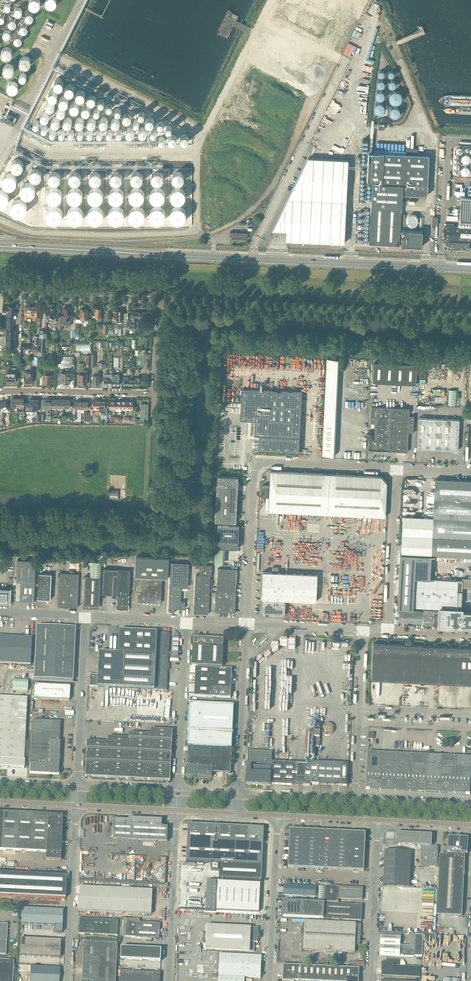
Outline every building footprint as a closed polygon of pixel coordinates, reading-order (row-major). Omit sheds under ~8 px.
[(31,0),(30,1),(30,2),(30,3),(30,4),(30,5),(30,6),(31,6),(31,7),(32,7),(32,8),(33,8),(34,9),(35,9),(36,9),(37,9),(38,8),(39,8),(40,7),(40,6),(41,5),(41,4),(41,3),(41,2),(41,1),(40,1),(40,0),(31,0)] [(344,18),(348,10),(350,6),(347,5),(344,4),(340,14),(342,15),(341,17),(344,18)] [(396,39),(391,29),(378,36),(383,45),(396,39)] [(31,62),(31,61),(31,60),(30,59),(30,58),(29,57),(28,56),(27,56),(26,56),(25,56),(24,56),(23,56),(22,57),(22,58),(21,58),(20,59),(20,60),(20,61),(20,62),(20,63),(21,64),(21,65),(22,66),(23,67),(24,67),(25,67),(26,67),(27,67),(28,67),(29,66),(30,65),(31,64),(31,63),(31,62)] [(63,83),(63,82),(63,81),(63,80),(62,79),(62,78),(61,78),(60,77),(59,77),(58,77),(57,77),(56,78),(55,79),(54,80),(54,81),(54,82),(54,83),(54,84),(55,84),(56,85),(56,86),(57,86),(58,86),(59,86),(60,86),(61,86),(62,85),(62,84),(63,84),(63,83)] [(385,84),(385,83),(385,82),(385,81),(384,81),(383,80),(382,79),(381,79),(380,80),(379,80),(378,81),(377,82),(377,83),(377,84),(378,85),(378,86),(379,87),(380,87),(381,87),(382,87),(383,87),(384,87),(384,86),(385,86),(385,85),(385,84)] [(19,87),(19,86),(18,85),(18,84),(17,83),(16,82),(15,82),(14,81),(13,81),(12,81),(11,82),(10,82),(9,83),(8,84),(8,85),(8,86),(8,87),(8,88),(8,89),(8,90),(9,90),(9,91),(10,92),(11,92),(12,92),(13,92),(14,92),(15,92),(16,92),(16,91),(17,91),(18,90),(18,89),(18,88),(19,87)] [(74,89),(74,88),(74,87),(74,86),(73,85),(73,84),(72,84),(71,83),(70,83),(69,83),(68,83),(67,84),(66,84),(66,85),(65,86),(65,87),(65,88),(65,89),(66,90),(66,91),(67,92),(68,92),(69,92),(70,92),(71,92),(72,92),(73,91),(73,90),(74,89)] [(57,94),(57,93),(57,92),(57,91),(56,90),(55,89),(54,89),(53,89),(52,89),(51,89),(50,89),(50,90),(49,90),(48,91),(48,92),(48,93),(48,94),(48,95),(49,96),(50,96),(50,97),(51,97),(52,98),(53,98),(54,97),(55,97),(56,96),(57,95),(57,94)] [(85,94),(85,93),(85,92),(84,91),(84,90),(83,90),(82,89),(81,89),(80,89),(79,89),(78,89),(77,90),(76,91),(76,92),(76,93),(76,94),(76,95),(77,96),(78,97),(79,97),(80,98),(81,98),(82,97),(83,96),(84,96),(84,95),(85,94)] [(385,96),(385,95),(385,94),(385,93),(384,92),(384,91),(383,91),(382,91),(381,91),(380,91),(379,91),(378,91),(377,92),(377,93),(376,93),(376,94),(376,95),(376,96),(376,97),(377,98),(378,99),(379,99),(379,100),(380,100),(381,100),(382,100),(383,99),(384,98),(385,98),(385,97),(385,96)] [(402,99),(402,97),(402,96),(402,95),(402,94),(401,93),(400,93),(400,92),(399,91),(398,91),(397,91),(396,91),(395,91),(394,91),(393,91),(392,92),(391,93),(390,93),(390,94),(389,95),(389,96),(389,97),(389,98),(389,99),(390,100),(390,101),(391,102),(392,103),(393,103),(394,104),(395,104),(396,104),(397,104),(398,104),(399,103),(400,102),(401,101),(402,100),(402,99)] [(68,100),(68,99),(68,98),(68,97),(67,96),(66,95),(65,95),(64,94),(63,94),(62,95),(61,95),(61,96),(60,96),(60,97),(59,98),(59,99),(59,100),(60,101),(60,102),(61,102),(61,103),(62,103),(63,103),(64,103),(65,103),(66,103),(67,102),(68,101),(68,100)] [(97,101),(97,100),(97,99),(96,98),(96,97),(95,96),(94,96),(94,95),(93,95),(92,95),(91,95),(90,96),(89,96),(89,97),(88,98),(88,99),(88,100),(88,101),(88,102),(89,102),(89,103),(90,104),(91,104),(92,104),(93,104),(94,104),(95,103),(96,102),(97,101)] [(79,105),(79,104),(79,103),(78,102),(77,101),(76,100),(75,100),(74,100),(73,100),(72,101),(71,101),(71,102),(70,103),(70,104),(70,105),(70,106),(71,107),(71,108),(72,108),(73,109),(74,109),(75,109),(76,109),(77,108),(78,107),(79,106),(79,105)] [(385,109),(385,108),(385,107),(385,106),(385,105),(384,105),(383,104),(383,103),(382,103),(381,103),(380,102),(379,103),(378,103),(377,103),(376,104),(375,105),(375,106),(374,107),(374,108),(374,109),(375,110),(375,111),(375,112),(376,112),(377,113),(378,113),(379,113),(380,114),(381,113),(382,113),(383,113),(384,112),(384,111),(385,110),(385,109)] [(91,111),(91,110),(91,109),(91,108),(90,108),(90,107),(89,106),(88,106),(87,106),(86,106),(85,106),(84,106),(84,107),(83,108),(82,109),(82,110),(82,111),(83,112),(83,113),(84,114),(85,115),(86,115),(87,115),(88,115),(89,114),(90,114),(90,113),(91,112),(91,111)] [(401,112),(401,111),(400,110),(400,109),(399,109),(399,108),(398,107),(397,107),(396,107),(395,106),(394,107),(393,107),(392,108),(391,108),(390,109),(390,110),(390,111),(389,112),(389,113),(390,114),(390,115),(391,116),(392,117),(393,117),(394,118),(395,118),(396,118),(397,117),(398,117),(399,116),(400,115),(400,114),(401,113),(401,112)] [(18,118),(6,113),(2,121),(14,126),(18,118)] [(361,151),(360,174),(368,174),(368,182),(367,182),(368,182),(373,182),(372,195),(372,204),(370,244),(400,245),(400,233),(401,229),(403,184),(404,184),(403,195),(404,195),(404,194),(427,195),(429,155),(422,154),(417,154),(418,149),(406,148),(405,154),(361,151)] [(461,158),(461,159),(461,160),(462,161),(462,162),(463,162),(464,162),(465,163),(466,162),(467,162),(468,162),(468,161),(469,161),(469,160),(469,159),(470,159),(470,158),(470,157),(469,157),(469,156),(469,155),(468,155),(468,154),(467,154),(466,154),(465,154),(464,154),(463,154),(462,155),(462,156),(461,156),(461,157),(461,158)] [(286,240),(344,243),(348,160),(308,158),(273,229),(287,230),(286,240)] [(16,159),(14,160),(12,161),(11,163),(10,165),(10,167),(11,169),(13,171),(16,173),(17,173),(19,172),(22,170),(23,168),(23,166),(23,164),(22,162),(21,161),(19,160),(16,159)] [(460,170),(460,171),(460,172),(461,172),(461,173),(462,174),(463,174),(464,175),(465,175),(466,175),(466,174),(467,174),(468,174),(468,173),(469,173),(469,172),(469,171),(469,170),(469,169),(469,168),(468,168),(468,167),(467,166),(466,166),(465,166),(464,166),(463,166),(462,166),(462,167),(461,167),(461,168),(460,168),(460,169),(460,170)] [(35,168),(33,169),(31,170),(29,172),(29,174),(29,176),(30,178),(32,180),(35,182),(36,182),(38,181),(41,179),(42,177),(42,175),(42,172),(41,171),(40,169),(38,168),(35,168)] [(53,171),(51,172),(49,173),(48,175),(47,177),(48,179),(48,181),(50,183),(53,184),(56,184),(59,182),(60,180),(60,177),(60,175),(59,174),(58,172),(56,171),(53,171)] [(69,180),(71,182),(73,183),(75,183),(78,183),(80,181),(81,179),(81,176),(80,174),(78,173),(77,172),(74,171),(72,172),(71,173),(69,175),(69,177),(69,180)] [(95,171),(93,172),(91,173),(90,175),(89,177),(90,179),(90,181),(92,183),(95,184),(96,184),(98,183),(100,182),(101,180),(102,178),(102,176),(101,174),(100,173),(98,171),(95,171)] [(117,183),(118,183),(119,183),(120,182),(121,181),(122,180),(122,178),(122,177),(122,175),(121,175),(121,173),(120,172),(118,172),(117,172),(116,171),(115,172),(114,172),(113,172),(112,173),(112,174),(111,174),(110,175),(110,177),(110,179),(111,180),(111,181),(112,182),(113,182),(114,183),(115,183),(116,183),(117,183)] [(138,183),(139,183),(140,183),(141,182),(142,181),(142,180),(143,178),(143,177),(142,175),(141,173),(140,172),(139,172),(138,172),(137,171),(136,172),(135,172),(134,172),(133,173),(132,174),(131,175),(131,177),(131,179),(131,180),(132,181),(132,182),(133,182),(134,183),(135,183),(137,183),(138,183)] [(159,183),(160,183),(161,183),(162,182),(163,181),(163,180),(164,178),(164,177),(163,175),(162,173),(161,172),(160,172),(159,172),(158,171),(157,172),(156,172),(155,172),(154,173),(153,174),(152,175),(152,177),(152,179),(152,180),(153,181),(153,182),(154,182),(155,183),(156,183),(158,183),(159,183)] [(179,183),(180,183),(181,183),(182,182),(183,181),(184,179),(184,178),(184,177),(184,175),(183,175),(183,173),(182,172),(180,172),(179,172),(178,171),(177,172),(176,172),(175,172),(174,173),(173,174),(172,175),(172,176),(172,177),(172,178),(172,180),(173,181),(174,182),(176,183),(178,183),(179,183)] [(9,173),(6,174),(4,176),(3,178),(2,180),(2,183),(3,185),(5,187),(7,189),(10,189),(12,188),(15,187),(16,185),(17,182),(17,179),(16,177),(14,175),(12,174),(9,173)] [(27,182),(24,183),(22,184),(20,187),(19,189),(19,192),(20,194),(22,197),(25,198),(28,199),(31,197),(33,196),(35,193),(35,190),(35,187),(34,186),(32,184),(29,182),(27,182)] [(54,187),(51,188),(49,189),(48,191),(47,194),(47,196),(48,198),(50,201),(52,202),(55,202),(57,201),(60,200),(61,197),(61,195),(61,192),(60,191),(59,189),(56,188),(54,187)] [(74,187),(72,188),(69,189),(68,191),(67,194),(67,196),(68,199),(70,201),(73,202),(75,203),(78,202),(81,200),(82,198),(83,195),(82,192),(81,191),(80,189),(77,187),(74,187)] [(92,202),(95,203),(98,203),(101,201),(103,198),(103,195),(103,192),(101,190),(99,188),(96,187),(93,188),(90,190),(89,192),(88,195),(88,198),(90,200),(92,202)] [(111,189),(110,190),(109,192),(109,193),(109,194),(109,196),(109,197),(109,199),(110,200),(111,201),(113,202),(114,202),(115,203),(117,203),(118,202),(120,202),(121,201),(122,200),(123,199),(124,198),(124,196),(124,195),(124,193),(123,192),(123,191),(122,189),(121,188),(119,188),(118,187),(116,187),(115,187),(114,188),(112,188),(111,189)] [(131,189),(131,190),(130,192),(129,193),(129,195),(129,197),(130,198),(131,200),(132,201),(133,202),(135,202),(136,203),(138,203),(139,202),(141,202),(142,201),(143,200),(144,198),(144,197),(145,196),(145,194),(144,193),(144,191),(143,190),(142,189),(141,188),(139,188),(138,187),(137,187),(135,187),(134,188),(133,188),(131,189)] [(152,190),(151,190),(150,192),(150,193),(150,195),(150,197),(151,199),(151,200),(153,201),(154,202),(155,202),(157,203),(159,203),(160,202),(162,202),(163,201),(164,200),(164,199),(165,197),(165,196),(165,194),(165,193),(164,191),(163,190),(163,189),(162,188),(160,188),(159,187),(157,187),(156,188),(154,188),(153,189),(152,190)] [(173,189),(172,190),(171,192),(171,193),(170,195),(171,197),(171,198),(172,200),(173,201),(174,202),(176,202),(178,203),(179,203),(181,202),(182,202),(183,201),(184,200),(185,198),(186,197),(186,196),(186,194),(186,193),(185,191),(184,190),(183,189),(182,188),(181,188),(179,187),(178,187),(177,187),(175,188),(174,188),(173,189)] [(461,197),(460,222),(470,222),(470,198),(461,197)] [(17,199),(14,200),(12,201),(10,204),(9,207),(9,210),(10,213),(12,215),(15,216),(18,217),(21,216),(24,214),(26,212),(27,209),(26,206),(25,203),(23,201),(20,199),(17,199)] [(54,206),(51,207),(49,208),(47,210),(46,213),(47,215),(48,218),(50,220),(52,221),(55,222),(58,221),(60,219),(61,217),(62,214),(61,211),(61,210),(59,208),(56,207),(54,206)] [(75,206),(72,207),(69,208),(67,211),(66,214),(67,216),(68,219),(70,222),(72,223),(76,223),(79,222),(81,220),(83,218),(84,215),(83,212),(82,210),(80,208),(77,206),(75,206)] [(87,217),(88,219),(89,220),(90,221),(92,222),(93,223),(95,223),(96,223),(98,223),(99,222),(101,221),(102,220),(103,219),(104,217),(104,215),(104,214),(104,212),(103,211),(102,209),(101,208),(99,207),(98,206),(96,206),(95,206),(93,206),(91,207),(90,208),(89,209),(88,211),(87,212),(87,214),(87,215),(87,217)] [(108,217),(109,219),(110,220),(111,221),(112,222),(114,223),(115,223),(117,223),(119,223),(120,222),(122,221),(123,220),(124,219),(124,217),(125,215),(125,214),(124,212),(124,211),(123,209),(121,208),(120,207),(119,207),(117,206),(115,206),(114,207),(112,207),(111,208),(110,209),(109,211),(108,212),(108,214),(108,215),(108,217)] [(129,217),(130,218),(130,220),(132,221),(133,222),(134,223),(136,223),(138,223),(139,223),(141,222),(142,221),(143,220),(144,219),(145,217),(145,215),(145,214),(145,212),(144,211),(144,209),(142,208),(141,207),(139,206),(138,206),(136,206),(134,206),(133,207),(132,208),(130,209),(130,210),(129,212),(129,214),(129,215),(129,217)] [(149,217),(150,219),(151,220),(152,221),(153,222),(155,223),(157,223),(158,223),(160,223),(161,222),(163,221),(164,220),(165,219),(165,217),(166,215),(166,214),(165,212),(165,211),(164,209),(163,208),(161,207),(160,207),(158,206),(156,206),(155,207),(153,207),(152,208),(151,209),(150,211),(149,212),(149,214),(149,216),(149,217)] [(170,217),(171,218),(172,220),(173,221),(174,222),(176,223),(178,223),(179,223),(180,223),(182,222),(184,221),(185,220),(186,219),(186,217),(187,215),(187,214),(186,212),(186,211),(185,209),(183,208),(182,207),(181,206),(179,206),(177,206),(176,206),(174,207),(173,208),(172,209),(171,210),(170,212),(170,214),(170,215),(170,217)] [(418,220),(418,218),(417,216),(415,215),(413,214),(411,214),(409,214),(407,215),(406,217),(405,219),(405,220),(406,222),(407,224),(408,225),(410,226),(412,226),(414,226),(416,225),(417,223),(418,221),(418,220)] [(444,240),(470,241),(470,223),(459,222),(459,226),(458,226),(445,225),(445,233),(444,240)] [(407,230),(403,230),(402,245),(404,245),(422,246),(422,231),(407,230)] [(2,311),(2,314),(6,314),(8,314),(7,329),(13,330),(13,317),(11,317),(11,314),(17,315),(17,310),(16,310),(16,305),(8,305),(8,306),(3,306),(2,311)] [(45,312),(45,319),(48,319),(48,318),(50,318),(50,319),(54,319),(54,317),(55,317),(55,313),(54,313),(55,307),(54,307),(52,307),(47,307),(47,310),(46,312),(45,312)] [(62,322),(62,323),(62,325),(65,325),(71,325),(71,319),(73,319),(73,314),(70,314),(71,308),(65,308),(63,308),(63,315),(62,315),(62,322)] [(89,309),(81,309),(80,319),(82,319),(82,322),(84,322),(84,320),(88,320),(89,309)] [(119,310),(113,310),(113,318),(116,318),(115,324),(109,324),(108,331),(115,331),(115,333),(117,333),(117,331),(118,331),(119,310)] [(133,311),(132,321),(136,321),(136,317),(147,317),(147,312),(133,311)] [(6,329),(5,347),(15,348),(16,330),(13,330),(7,329),(6,329)] [(30,348),(30,342),(30,338),(24,338),(23,341),(24,341),(24,342),(22,342),(21,348),(30,348)] [(339,359),(327,358),(322,455),(335,455),(339,359)] [(416,384),(417,364),(374,362),(373,382),(416,384)] [(12,381),(16,381),(17,371),(16,371),(16,368),(12,367),(12,371),(7,371),(6,381),(7,381),(7,382),(12,382),(12,381)] [(62,383),(65,383),(65,382),(71,382),(71,372),(71,369),(66,369),(66,372),(61,372),(61,382),(62,382),(62,383)] [(79,374),(79,384),(87,384),(88,370),(83,370),(83,374),(79,374)] [(25,374),(25,382),(33,383),(33,371),(29,371),(25,371),(25,374)] [(43,383),(53,383),(53,374),(52,374),(52,372),(48,371),(48,374),(44,374),(44,378),(43,378),(43,383)] [(104,374),(104,384),(112,384),(112,379),(112,374),(104,374)] [(112,379),(112,384),(120,385),(120,374),(112,374),(112,379)] [(132,385),(132,379),(128,379),(128,377),(124,377),(124,385),(132,385)] [(132,379),(132,385),(140,385),(140,382),(145,383),(145,377),(140,377),(136,377),(135,379),(132,379)] [(240,411),(240,419),(248,420),(255,420),(254,435),(259,435),(274,436),(300,437),(301,414),(302,392),(241,389),(240,411)] [(26,411),(37,411),(37,404),(39,404),(39,398),(32,398),(32,399),(30,399),(30,402),(27,402),(26,411)] [(51,407),(52,399),(42,399),(42,408),(44,410),(51,411),(51,407)] [(144,423),(144,419),(145,419),(148,419),(149,404),(142,403),(141,418),(136,418),(136,423),(144,423)] [(371,406),(371,416),(375,416),(374,440),(369,440),(369,449),(387,450),(390,407),(371,406)] [(391,407),(390,407),(387,450),(388,450),(388,451),(408,451),(409,432),(414,432),(414,415),(409,415),(410,408),(391,407)] [(418,448),(426,448),(427,418),(419,418),(418,448)] [(426,448),(434,449),(435,418),(427,418),(426,448)] [(443,419),(435,418),(434,449),(442,449),(443,419)] [(451,419),(443,419),(442,449),(450,450),(451,419)] [(451,419),(450,450),(458,450),(460,420),(451,419)] [(259,440),(258,450),(264,451),(299,452),(300,437),(274,436),(259,435),(259,440)] [(269,511),(385,517),(387,483),(381,476),(271,471),(270,486),(262,485),(261,496),(270,496),(269,511)] [(236,522),(238,477),(217,476),(215,521),(236,522)] [(403,554),(432,555),(470,557),(470,481),(435,479),(433,517),(431,517),(403,554)] [(110,491),(110,499),(119,499),(119,491),(110,491)] [(403,554),(431,517),(403,516),(401,554),(403,554)] [(225,548),(237,549),(238,549),(239,526),(218,525),(217,548),(215,548),(215,563),(224,564),(225,548)] [(161,603),(162,578),(168,578),(169,563),(169,558),(136,556),(134,602),(161,603)] [(398,610),(413,610),(414,607),(440,608),(439,611),(439,612),(439,626),(456,627),(456,626),(470,627),(470,613),(462,612),(462,609),(457,609),(457,605),(462,605),(462,590),(462,587),(462,581),(458,580),(443,580),(415,578),(416,558),(400,557),(398,610)] [(20,581),(35,582),(36,560),(18,559),(17,581),(20,581)] [(188,579),(188,571),(189,563),(189,560),(180,560),(180,559),(171,559),(170,578),(188,579)] [(84,605),(83,608),(91,608),(92,608),(94,608),(94,605),(99,605),(101,577),(101,562),(91,561),(91,576),(85,576),(84,605)] [(200,568),(199,575),(210,575),(211,575),(212,565),(195,564),(195,567),(200,568)] [(103,568),(102,594),(117,595),(119,570),(104,568),(103,568)] [(237,569),(218,568),(217,593),(236,594),(237,569)] [(119,570),(117,595),(117,609),(129,610),(131,570),(128,570),(119,570)] [(285,600),(316,601),(318,574),(263,572),(262,599),(263,599),(285,600)] [(52,574),(39,573),(38,598),(50,599),(52,574)] [(60,573),(58,606),(65,607),(77,608),(79,574),(60,573)] [(194,600),(209,600),(210,575),(199,575),(196,574),(194,600)] [(188,579),(170,578),(170,586),(169,600),(169,608),(169,610),(169,611),(170,611),(174,613),(175,612),(175,610),(176,610),(176,609),(176,608),(185,609),(185,601),(181,600),(182,587),(188,587),(188,579)] [(34,602),(35,582),(20,581),(19,602),(34,602)] [(11,604),(11,588),(0,588),(0,604),(11,604)] [(236,594),(217,593),(216,612),(235,613),(236,594)] [(285,600),(263,599),(262,601),(261,614),(285,615),(286,602),(285,602),(285,600)] [(194,613),(208,614),(209,600),(194,600),(194,613)] [(400,610),(399,623),(423,624),(423,625),(428,626),(428,625),(439,626),(439,611),(424,611),(400,610)] [(33,680),(65,681),(73,681),(75,629),(65,628),(36,627),(33,680)] [(90,675),(90,687),(94,687),(115,688),(144,689),(146,689),(167,690),(168,668),(169,668),(169,665),(168,665),(170,633),(119,631),(118,653),(100,652),(99,675),(90,675)] [(30,664),(32,637),(0,636),(0,663),(30,664)] [(193,644),(208,645),(209,638),(193,637),(193,644)] [(208,645),(224,646),(224,639),(209,638),(208,645)] [(371,679),(388,680),(390,644),(373,643),(371,679)] [(208,645),(193,644),(192,665),(207,666),(208,645)] [(459,647),(390,644),(388,680),(458,684),(459,647)] [(223,667),(223,652),(224,646),(208,645),(207,666),(223,667)] [(470,684),(470,648),(459,647),(458,684),(470,684)] [(29,668),(13,667),(13,679),(28,679),(29,668)] [(214,678),(214,668),(196,667),(195,677),(214,678)] [(214,678),(232,679),(232,669),(214,668),(214,678)] [(195,677),(195,686),(213,688),(214,678),(195,677)] [(231,688),(232,679),(214,678),(213,688),(231,688)] [(12,692),(21,692),(28,692),(28,681),(13,681),(12,692)] [(65,686),(34,685),(33,699),(69,701),(70,687),(65,686)] [(213,697),(213,688),(195,686),(194,696),(213,697)] [(231,688),(213,688),(213,697),(231,698),(231,688)] [(0,697),(0,767),(24,768),(24,757),(27,757),(28,741),(25,741),(27,698),(27,693),(21,693),(21,692),(12,692),(12,697),(0,697)] [(189,730),(233,733),(234,705),(190,703),(189,730)] [(32,721),(30,774),(59,775),(60,742),(59,742),(60,722),(32,721)] [(151,729),(151,734),(149,780),(170,781),(173,730),(151,729)] [(188,746),(232,748),(233,733),(189,730),(188,730),(189,731),(188,746)] [(313,747),(319,747),(319,738),(320,732),(307,732),(305,756),(313,757),(313,747)] [(127,779),(149,780),(151,734),(130,733),(129,738),(127,779)] [(106,778),(127,779),(129,738),(108,737),(108,742),(106,778)] [(85,777),(106,778),(108,742),(87,741),(85,777)] [(232,748),(188,746),(187,766),(212,767),(212,772),(231,773),(232,748)] [(298,785),(299,763),(272,762),(272,752),(249,750),(248,767),(247,767),(246,784),(271,785),(271,784),(298,785)] [(382,753),(368,752),(366,789),(381,790),(382,753)] [(398,754),(382,753),(381,790),(396,790),(398,754)] [(428,755),(398,754),(396,790),(426,792),(428,755)] [(443,756),(428,755),(426,792),(441,793),(443,756)] [(457,757),(443,756),(441,793),(455,793),(457,757)] [(457,757),(455,793),(470,794),(470,775),(470,757),(457,757)] [(299,763),(298,785),(310,786),(310,784),(347,786),(348,764),(311,762),(311,764),(299,763)] [(186,776),(211,777),(212,772),(212,767),(187,766),(186,776)] [(8,850),(10,812),(0,812),(0,850),(8,850)] [(8,850),(31,851),(31,832),(32,813),(10,812),(8,850)] [(31,851),(46,852),(47,832),(47,814),(32,813),(31,832),(31,851)] [(46,852),(45,860),(60,860),(62,832),(62,815),(47,814),(47,832),(46,852)] [(128,828),(132,828),(132,825),(162,827),(162,820),(129,818),(129,820),(128,828)] [(114,827),(128,828),(129,820),(115,819),(114,827)] [(246,880),(248,832),(249,827),(188,824),(186,862),(220,864),(219,878),(220,878),(220,881),(181,879),(180,908),(259,912),(260,883),(223,881),(223,878),(246,880)] [(132,828),(132,832),(132,840),(168,842),(168,832),(168,827),(162,827),(132,825),(132,828)] [(132,840),(132,832),(132,828),(128,828),(114,827),(114,839),(132,840)] [(249,827),(248,832),(246,880),(262,880),(264,832),(264,828),(249,827)] [(364,871),(366,833),(290,829),(288,867),(364,871)] [(432,835),(421,834),(397,833),(396,845),(417,846),(421,848),(420,867),(437,867),(438,846),(431,846),(432,835)] [(462,916),(465,856),(465,853),(468,853),(468,840),(466,837),(461,837),(460,837),(460,836),(459,836),(458,835),(458,836),(457,836),(456,836),(456,837),(451,837),(448,839),(447,852),(450,853),(450,855),(448,855),(440,855),(437,915),(462,916)] [(383,886),(405,887),(410,888),(412,852),(385,851),(383,886)] [(81,880),(92,881),(93,861),(82,860),(81,880)] [(65,897),(66,876),(0,873),(0,895),(65,899),(65,897)] [(316,887),(284,885),(284,895),(316,897),(316,887)] [(363,888),(339,887),(325,886),(324,902),(338,903),(339,899),(363,900),(363,888)] [(80,887),(78,911),(151,914),(152,890),(80,887)] [(283,917),(324,919),(324,903),(284,901),(283,917)] [(362,905),(326,903),(325,919),(361,921),(362,905)] [(21,908),(20,924),(54,925),(54,933),(62,933),(63,911),(63,910),(62,910),(21,908)] [(80,918),(79,934),(118,936),(119,920),(80,918)] [(160,923),(126,921),(126,937),(159,938),(160,923)] [(305,921),(304,950),(355,952),(355,945),(360,945),(361,924),(356,924),(305,921)] [(250,951),(250,939),(251,927),(207,925),(206,949),(250,951)] [(439,926),(438,934),(453,935),(454,927),(439,926)] [(380,945),(403,947),(403,945),(400,945),(400,936),(380,935),(380,945)] [(415,947),(423,947),(423,935),(415,935),(415,947)] [(21,938),(20,956),(60,958),(61,941),(21,938)] [(117,943),(84,942),(82,980),(116,980),(117,943)] [(415,947),(415,952),(403,949),(403,947),(380,945),(380,955),(399,956),(414,957),(414,956),(422,956),(423,947),(415,947)] [(121,959),(161,961),(161,949),(121,947),(121,959)] [(220,954),(219,976),(224,976),(245,977),(251,977),(260,978),(261,974),(261,956),(225,954),(220,954)] [(364,962),(354,962),(354,960),(303,957),(303,963),(364,966),(364,962)] [(400,976),(400,966),(401,960),(386,959),(386,962),(382,962),(382,975),(400,976)] [(0,960),(0,980),(12,980),(13,960),(0,960)] [(297,966),(285,965),(284,965),(283,965),(283,973),(297,974),(297,966)] [(30,971),(29,980),(59,980),(60,968),(30,966),(30,971)] [(400,966),(400,976),(420,977),(420,967),(400,966)] [(345,968),(345,976),(359,977),(359,969),(345,968)] [(125,980),(160,980),(160,972),(125,971),(125,980)] [(297,980),(297,974),(283,973),(283,980),(284,980),(294,980),(297,980)]
